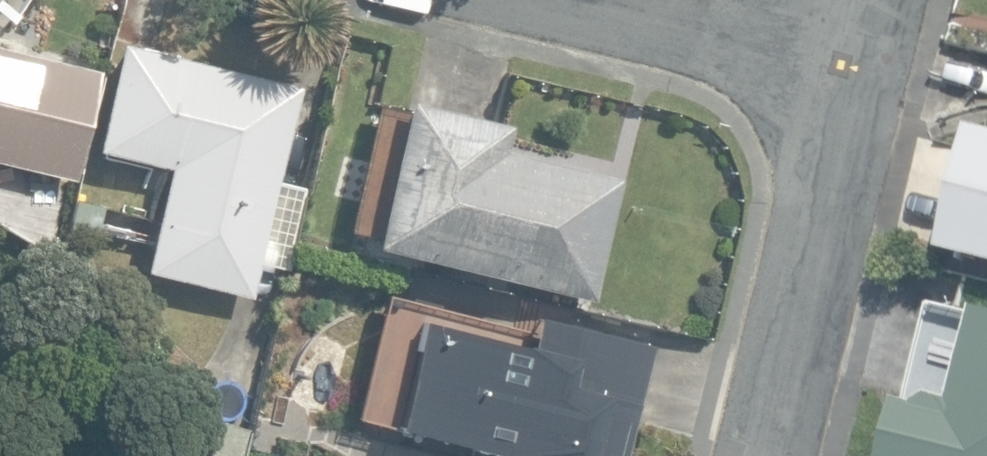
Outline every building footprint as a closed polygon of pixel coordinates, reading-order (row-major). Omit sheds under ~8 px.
[(141,271),(247,296),(255,263),(285,270),(305,187),(276,180),(298,86),(117,44),(93,150),(165,167),(141,271)] [(72,179),(98,71),(0,47),(0,162),(72,179)] [(367,245),(587,298),(616,179),(501,152),(508,125),(401,99),(367,245)] [(986,259),(986,131),(979,129),(950,250),(986,259)] [(888,455),(986,455),(986,309),(977,307),(953,412),(901,400),(888,455)] [(511,455),(623,455),(636,404),(560,385),(567,357),(418,319),(390,425),(511,455)] [(250,427),(178,407),(164,455),(242,455),(250,427)]
